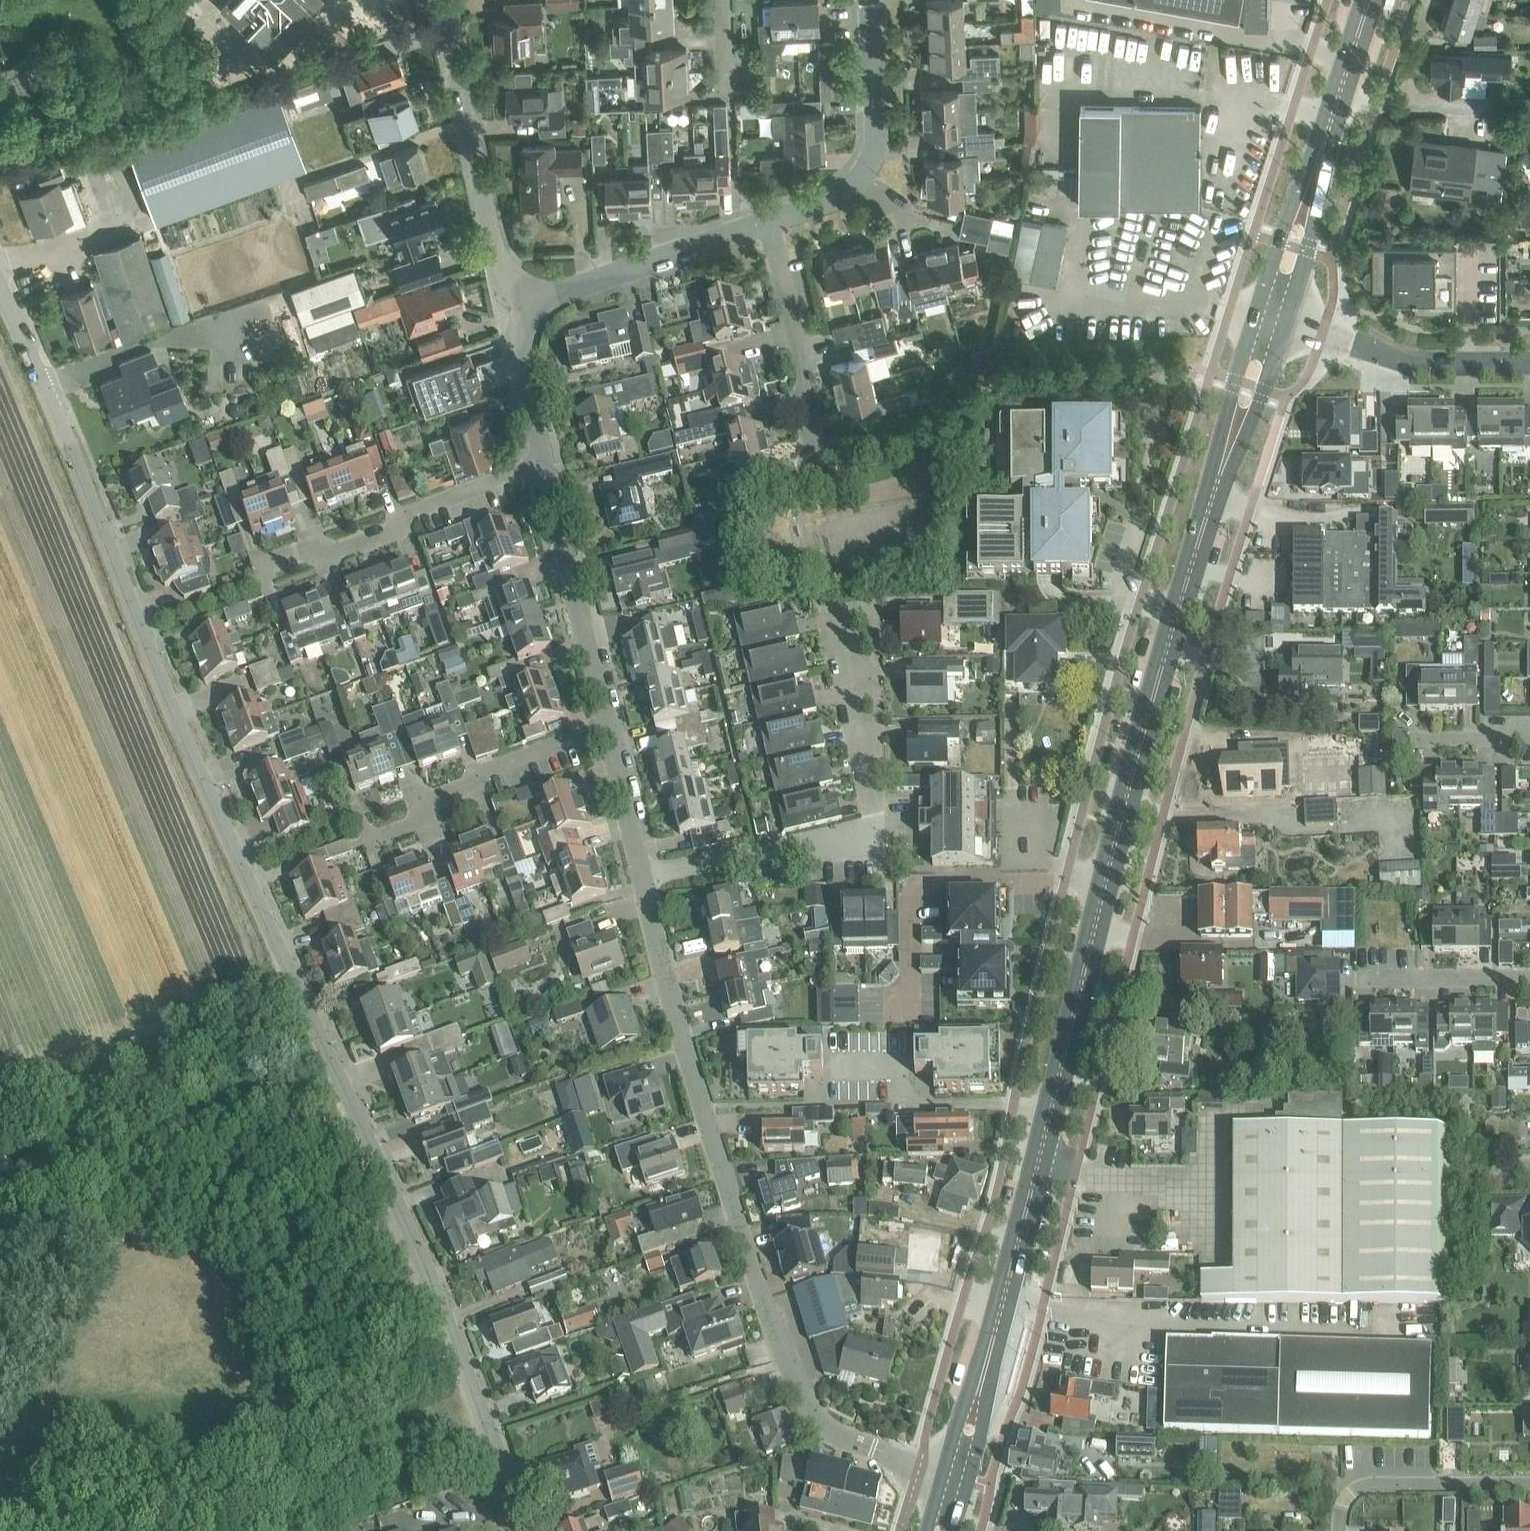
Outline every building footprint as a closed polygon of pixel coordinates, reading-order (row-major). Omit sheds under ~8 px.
[(272,63),(317,17),(312,13),(324,1),(323,0),(228,0),(220,8),(246,33),(244,35),(272,63)] [(548,10),(579,8),(578,0),(548,0),(548,10)] [(774,22),(759,22),(760,46),(764,46),(765,74),(777,73),(776,53),(781,52),(787,40),(798,40),(796,0),(773,1),(774,22)] [(798,40),(821,39),(818,0),(797,0),(796,0),(798,40)] [(927,24),(964,22),(963,0),(947,0),(926,1),(927,24)] [(1023,14),(1034,14),(1033,0),(1022,0),(1023,14)] [(1268,30),(1269,0),(1132,0),(1245,20),(1245,30),(1268,30)] [(1452,3),(1477,11),(1481,0),(1453,0),(1452,3)] [(518,51),(518,59),(534,58),(533,31),(543,30),(541,2),(506,4),(507,20),(492,20),(494,52),(518,51)] [(619,25),(613,26),(614,41),(629,41),(642,40),(642,39),(649,39),(650,39),(649,27),(673,26),(672,3),(632,5),(633,17),(619,17),(619,25)] [(1444,34),(1466,41),(1468,34),(1470,34),(1474,23),(1483,26),(1487,14),(1477,11),(1452,3),(1444,26),(1446,27),(1444,34)] [(1520,16),(1529,18),(1529,7),(1522,6),(1520,16)] [(966,44),(964,22),(927,24),(929,45),(966,44)] [(1014,31),(1001,31),(1002,42),(1014,42),(1014,31)] [(1474,34),(1474,49),(1496,48),(1496,34),(1474,34)] [(629,41),(614,41),(597,42),(598,56),(624,55),(625,62),(635,62),(647,64),(648,74),(688,72),(687,49),(650,51),(649,39),(642,39),(642,40),(629,41)] [(835,78),(833,42),(819,43),(821,79),(835,78)] [(967,66),(966,44),(929,45),(930,68),(967,66)] [(1433,55),(1432,80),(1439,80),(1439,88),(1461,90),(1462,72),(1487,73),(1488,73),(1510,74),(1510,52),(1487,51),(1464,50),(1464,56),(1433,55)] [(351,74),(342,83),(350,104),(364,100),(362,92),(404,77),(401,68),(397,56),(355,71),(355,73),(351,74)] [(42,86),(28,57),(0,71),(0,76),(12,101),(42,86)] [(972,78),(992,77),(1000,76),(999,63),(972,65),(972,78)] [(278,80),(276,81),(285,108),(287,107),(293,105),(295,111),(296,110),(331,98),(329,92),(320,66),(319,66),(278,80)] [(509,120),(541,119),(542,134),(566,133),(564,109),(563,109),(562,88),(532,89),(531,71),(516,71),(517,90),(507,90),(509,120)] [(688,72),(648,74),(636,75),(637,97),(689,95),(688,72)] [(600,110),(599,86),(598,77),(587,77),(588,110),(600,110)] [(959,90),(923,92),(924,114),(960,112),(977,111),(976,91),(993,90),(992,77),(972,78),(963,78),(964,90),(959,90)] [(275,83),(124,138),(126,142),(154,221),(305,166),(275,83)] [(350,104),(341,107),(346,122),(360,117),(373,126),(377,137),(379,143),(390,139),(388,133),(401,128),(400,125),(416,120),(408,99),(395,104),(378,110),(374,96),(364,100),(350,104)] [(1503,96),(1502,109),(1529,110),(1529,96),(1503,96)] [(767,102),(766,102),(767,114),(784,113),(785,135),(825,133),(824,110),(821,110),(794,112),(794,101),(767,102)] [(1081,106),(1079,206),(1199,208),(1200,108),(1081,106)] [(960,112),(924,114),(925,136),(965,134),(966,146),(969,146),(995,144),(1005,144),(1005,135),(994,135),(994,131),(979,132),(977,111),(960,112)] [(695,153),(696,166),(698,202),(720,200),(719,188),(731,188),(730,156),(728,126),(727,114),(714,115),(715,127),(717,165),(707,165),(706,153),(695,153)] [(1518,126),(1528,122),(1525,114),(1515,118),(1518,126)] [(574,134),(586,134),(586,118),(573,118),(574,134)] [(674,159),(673,129),(660,130),(661,159),(674,159)] [(1038,129),(1025,129),(1023,141),(1027,142),(1037,141),(1038,129)] [(605,133),(592,133),(593,163),(606,162),(605,133)] [(795,169),(794,158),(826,156),(825,133),(785,135),(786,157),(761,159),(762,171),(795,169)] [(966,158),(926,160),(928,182),(963,180),(974,179),(980,179),(979,158),(996,157),(995,149),(1006,149),(1005,144),(995,144),(969,146),(966,146),(966,158)] [(1417,145),(1411,187),(1443,191),(1444,188),(1469,191),(1470,187),(1489,189),(1487,200),(1499,202),(1505,152),(1475,149),(1448,145),(1447,148),(1417,145)] [(380,160),(389,185),(426,172),(417,146),(394,154),(395,155),(380,160)] [(524,179),(522,179),(523,207),(557,206),(556,173),(582,172),(581,150),(555,151),(554,146),(522,147),(524,179)] [(676,203),(698,202),(696,166),(695,153),(685,154),(686,166),(674,167),(676,203)] [(652,197),(663,196),(661,159),(648,160),(649,162),(628,163),(628,177),(630,213),(652,212),(652,197)] [(64,176),(59,161),(36,169),(42,184),(64,176)] [(370,178),(365,163),(303,183),(308,199),(309,198),(314,213),(325,209),(320,195),(370,178)] [(606,178),(606,181),(599,182),(600,200),(603,202),(607,202),(608,214),(630,213),(628,163),(617,164),(617,178),(606,178)] [(963,180),(928,182),(929,204),(964,202),(964,189),(975,189),(974,179),(963,180)] [(60,188),(58,182),(21,196),(35,234),(64,223),(67,229),(85,222),(70,184),(60,188)] [(413,199),(413,198),(358,216),(366,241),(393,232),(400,254),(423,246),(419,235),(444,227),(435,200),(413,208),(411,200),(413,199)] [(965,212),(962,224),(991,231),(994,218),(965,212)] [(994,218),(991,231),(1014,236),(1017,223),(994,218)] [(1056,286),(1068,226),(1049,223),(1025,218),(1013,277),(1056,286)] [(960,237),(988,243),(991,231),(962,224),(960,237)] [(1014,236),(991,231),(988,243),(987,248),(1010,253),(1014,236)] [(140,235),(94,250),(124,342),(170,326),(140,235)] [(888,242),(866,247),(874,282),(877,293),(889,290),(886,279),(896,277),(888,242)] [(852,248),(852,251),(845,252),(854,287),(874,282),(866,247),(864,248),(863,245),(861,243),(853,245),(852,248)] [(936,249),(945,284),(980,276),(974,249),(960,253),(958,244),(936,249)] [(1414,312),(1456,313),(1456,247),(1372,246),(1372,268),(1369,269),(1366,271),(1364,274),(1363,278),(1364,281),(1366,285),(1369,287),(1372,287),(1372,291),(1393,291),(1393,299),(1414,299),(1414,312)] [(909,279),(916,307),(949,299),(945,284),(936,249),(915,255),(920,276),(909,279)] [(189,317),(168,251),(151,257),(172,323),(189,317)] [(394,266),(402,289),(443,275),(436,252),(394,266)] [(823,258),(826,268),(818,270),(824,295),(843,290),(846,301),(856,298),(854,287),(845,252),(823,258)] [(291,289),(302,323),(365,301),(353,268),(291,289)] [(1515,277),(1506,277),(1506,289),(1515,289),(1515,277)] [(423,285),(406,290),(407,293),(397,296),(409,333),(435,324),(432,314),(464,303),(457,282),(425,292),(423,285)] [(62,296),(77,339),(107,330),(103,317),(111,314),(108,304),(100,307),(93,286),(62,296)] [(700,313),(697,313),(700,324),(711,321),(746,313),(741,291),(730,294),(728,287),(715,290),(716,297),(713,298),(711,291),(696,295),(700,313)] [(371,291),(363,294),(365,301),(365,303),(374,300),(371,291)] [(400,312),(394,295),(353,308),(358,324),(377,318),(378,320),(400,312)] [(646,328),(648,337),(662,333),(655,305),(642,308),(646,328)] [(565,339),(572,370),(611,361),(608,350),(620,347),(619,346),(631,343),(635,362),(653,357),(648,337),(646,328),(630,332),(626,312),(598,318),(601,331),(565,339)] [(700,324),(705,346),(752,334),(746,313),(711,321),(700,324)] [(852,336),(864,333),(886,328),(882,315),(833,327),(836,340),(852,336)] [(360,332),(354,316),(310,332),(316,348),(360,332)] [(461,346),(455,327),(432,335),(433,338),(418,343),(423,359),(461,346)] [(886,328),(864,333),(852,336),(855,349),(868,345),(880,342),(889,340),(886,328)] [(889,340),(880,342),(868,345),(870,357),(867,358),(832,367),(837,388),(872,380),(871,377),(882,375),(878,356),(899,351),(896,338),(889,340)] [(672,352),(676,365),(704,358),(701,346),(672,352)] [(125,374),(101,383),(117,424),(157,408),(162,421),(189,410),(177,380),(153,390),(143,366),(155,361),(151,350),(120,362),(125,374)] [(411,373),(424,411),(481,392),(476,377),(484,374),(481,364),(472,366),(468,353),(411,373)] [(991,355),(975,359),(977,368),(993,364),(991,355)] [(704,358),(676,365),(679,378),(707,371),(704,358)] [(746,360),(711,369),(716,390),(751,382),(757,380),(758,380),(758,379),(756,379),(753,366),(750,363),(746,361),(746,360)] [(284,365),(297,403),(306,399),(293,361),(284,365)] [(385,374),(389,387),(402,383),(398,370),(385,374)] [(581,427),(585,426),(591,450),(594,449),(596,457),(621,451),(619,443),(620,443),(612,412),(631,407),(630,405),(662,397),(657,376),(625,384),(625,383),(600,389),(604,406),(577,413),(581,427)] [(718,401),(721,412),(756,403),(756,401),(759,398),(760,394),(757,380),(751,382),(716,390),(703,393),(706,404),(718,401)] [(872,380),(837,388),(842,410),(862,405),(864,417),(884,412),(912,405),(909,392),(877,400),(872,380)] [(915,390),(909,392),(912,405),(919,403),(918,402),(917,398),(915,390)] [(327,413),(322,398),(300,406),(306,420),(327,413)] [(1466,415),(1466,440),(1479,440),(1479,449),(1501,449),(1501,407),(1495,407),(1495,403),(1488,403),(1488,407),(1478,407),(1478,415),(1466,415)] [(242,407),(236,406),(232,409),(231,414),(234,419),(240,420),(244,417),(245,411),(242,407)] [(446,413),(453,434),(442,438),(441,435),(429,439),(433,452),(446,447),(446,448),(491,432),(484,411),(470,416),(466,406),(446,413)] [(1524,407),(1501,407),(1501,449),(1524,449),(1524,440),(1529,440),(1529,408),(1524,408),(1524,407)] [(1320,425),(1318,425),(1318,427),(1318,438),(1318,440),(1320,440),(1320,452),(1348,452),(1348,451),(1358,451),(1360,451),(1360,455),(1377,455),(1377,437),(1361,437),(1348,437),(1348,412),(1348,408),(1320,408),(1320,423),(1320,425)] [(1409,450),(1432,450),(1431,408),(1409,408),(1409,415),(1396,415),(1397,440),(1409,440),(1409,450)] [(1454,408),(1431,408),(1432,450),(1453,449),(1453,452),(1466,451),(1466,440),(1466,415),(1454,415),(1454,408)] [(716,412),(688,419),(691,432),(719,425),(716,412)] [(1015,421),(1011,421),(1011,438),(1011,489),(1023,489),(1023,507),(1002,507),(995,507),(994,507),(982,507),(978,507),(978,523),(978,558),(978,574),(983,574),(1025,574),(1025,568),(1034,568),(1034,574),(1036,574),(1038,574),(1062,574),(1065,574),(1073,574),(1089,573),(1089,569),(1089,558),(1089,523),(1089,506),(1084,506),(1065,506),(1065,494),(1080,494),(1080,492),(1080,488),(1106,488),(1111,488),(1110,472),(1110,437),(1110,421),(1106,421),(1055,421),(1055,427),(1046,427),(1046,421),(1015,421)] [(691,432),(673,436),(677,448),(694,444),(722,437),(719,425),(691,432)] [(732,456),(767,448),(762,426),(727,435),(730,447),(726,449),(723,453),(724,456),(732,454),(732,456)] [(361,446),(373,442),(369,431),(358,436),(361,446)] [(491,432),(446,448),(453,469),(457,480),(483,471),(479,460),(498,453),(495,445),(498,442),(496,435),(491,434),(491,432)] [(380,438),(386,456),(396,453),(390,434),(380,438)] [(193,453),(207,448),(205,440),(190,446),(193,453)] [(342,456),(345,464),(358,498),(378,490),(372,472),(382,468),(374,444),(363,448),(342,456)] [(717,483),(720,496),(748,489),(745,476),(772,469),(767,448),(732,456),(732,454),(724,456),(720,457),(723,468),(726,481),(717,483)] [(295,449),(283,454),(291,477),(303,472),(295,449)] [(267,479),(258,483),(274,528),(295,521),(290,507),(280,481),(291,477),(283,454),(281,450),(268,455),(265,459),(272,477),(267,479)] [(692,515),(693,514),(692,506),(678,451),(672,453),(686,506),(692,515)] [(337,505),(358,498),(345,464),(336,468),(331,455),(321,459),(337,505)] [(602,490),(611,530),(648,521),(639,491),(646,490),(643,480),(673,472),(669,456),(614,469),(617,484),(602,488),(602,490)] [(315,475),(304,479),(316,513),(337,505),(321,459),(311,463),(315,475)] [(148,501),(155,520),(201,503),(195,487),(173,495),(162,463),(129,475),(139,504),(148,501)] [(1368,464),(1305,464),(1305,492),(1322,492),(1322,494),(1337,494),(1337,492),(1355,492),(1355,477),(1368,477),(1368,464)] [(232,472),(219,477),(226,494),(228,500),(241,496),(232,472)] [(1386,475),(1386,501),(1398,501),(1398,475),(1386,475)] [(243,501),(241,502),(248,521),(253,536),(274,528),(258,483),(247,487),(251,498),(243,501)] [(1400,502),(1415,501),(1415,484),(1400,484),(1400,502)] [(395,491),(399,501),(414,496),(410,486),(395,491)] [(1448,491),(1433,491),(1433,503),(1447,503),(1448,491)] [(206,517),(201,503),(155,520),(163,540),(150,544),(153,552),(151,552),(150,555),(154,566),(158,565),(206,548),(196,521),(206,517)] [(1474,526),(1475,505),(1425,506),(1425,526),(1474,526)] [(470,552),(472,558),(521,541),(513,520),(502,524),(500,517),(493,514),(444,532),(449,545),(468,538),(472,547),(470,552)] [(1425,612),(1425,595),(1424,595),(1424,581),(1396,581),(1396,521),(1377,521),(1377,517),(1357,517),(1357,536),(1322,536),(1322,535),(1294,535),(1294,612),(1323,613),(1323,612),(1400,612),(1400,615),(1406,615),(1406,612),(1425,612)] [(608,572),(608,575),(609,579),(611,582),(613,584),(615,584),(618,596),(634,593),(637,605),(650,601),(649,596),(647,589),(661,586),(658,575),(657,570),(691,562),(690,558),(702,555),(700,546),(716,542),(712,528),(689,533),(693,548),(662,556),(662,554),(654,556),(653,555),(611,565),(611,568),(610,569),(608,572)] [(689,532),(658,540),(662,554),(662,556),(693,548),(689,533),(689,532)] [(504,583),(500,572),(528,561),(521,541),(472,558),(475,567),(485,563),(488,575),(473,580),(477,592),(500,585),(504,583)] [(206,548),(158,565),(154,566),(158,578),(160,579),(162,578),(165,586),(174,582),(177,590),(185,597),(211,588),(208,578),(211,576),(211,560),(206,548)] [(412,573),(408,562),(387,570),(403,614),(423,607),(427,616),(438,612),(423,569),(412,573)] [(383,623),(384,624),(391,621),(391,619),(403,614),(387,570),(367,577),(383,623)] [(344,614),(355,642),(366,638),(363,630),(383,623),(367,577),(346,585),(352,602),(349,604),(348,606),(350,612),(344,614)] [(504,596),(500,585),(477,592),(471,595),(475,606),(484,603),(491,624),(504,619),(537,606),(535,602),(537,602),(538,599),(536,593),(533,591),(532,592),(530,586),(504,596)] [(734,589),(721,592),(724,604),(738,604),(734,589)] [(1002,590),(958,590),(945,590),(945,621),(1003,620),(1002,590)] [(438,594),(442,605),(451,602),(447,591),(438,594)] [(320,645),(340,638),(343,647),(355,642),(344,614),(340,616),(337,609),(334,608),(330,610),(324,593),(303,600),(320,645)] [(281,637),(291,666),(303,661),(299,653),(320,645),(303,600),(283,608),(289,626),(284,628),(286,635),(281,637)] [(247,603),(224,612),(228,624),(252,616),(247,603)] [(734,614),(743,651),(785,641),(786,642),(800,638),(796,620),(781,624),(777,604),(734,614)] [(1271,605),(1271,632),(1284,632),(1284,608),(1284,605),(1271,605)] [(511,640),(545,628),(537,606),(504,619),(491,624),(490,624),(493,632),(506,627),(511,640)] [(903,644),(903,646),(941,646),(941,608),(909,608),(909,618),(903,618),(903,630),(901,630),(901,644),(903,644)] [(699,644),(710,641),(703,612),(691,615),(699,644)] [(1490,612),(1481,612),(1481,622),(1490,622),(1490,612)] [(1020,646),(1020,677),(1059,676),(1058,646),(1066,646),(1066,616),(1012,616),(1012,646),(1020,646)] [(623,639),(628,661),(663,653),(677,650),(672,628),(667,629),(664,617),(640,623),(643,635),(623,639)] [(1417,635),(1417,620),(1402,620),(1402,636),(1417,635)] [(1334,623),(1323,623),(1323,632),(1334,632),(1334,623)] [(223,628),(189,641),(197,661),(231,649),(231,648),(223,628)] [(552,648),(545,628),(511,640),(518,660),(552,648)] [(1354,651),(1384,651),(1385,633),(1355,633),(1354,651)] [(786,642),(785,641),(743,651),(751,687),(794,677),(794,678),(808,674),(804,656),(790,660),(786,642)] [(231,649),(197,661),(205,682),(239,670),(234,657),(246,653),(242,643),(231,648),(231,649)] [(458,645),(437,652),(442,663),(462,656),(458,645)] [(1485,645),(1485,657),(1495,657),(1495,645),(1485,645)] [(415,647),(403,652),(396,654),(401,667),(420,660),(415,647)] [(1280,671),(1275,671),(1275,685),(1280,685),(1280,704),(1312,704),(1312,701),(1312,687),(1342,687),(1342,650),(1342,648),(1294,648),(1293,671),(1280,671)] [(700,653),(703,666),(711,664),(708,652),(700,653)] [(668,675),(668,674),(663,653),(628,661),(633,683),(644,681),(644,680),(668,675)] [(1464,655),(1442,656),(1442,668),(1442,710),(1464,710),(1464,707),(1477,707),(1477,702),(1477,668),(1464,668),(1464,655)] [(987,676),(1000,676),(1000,658),(987,659),(987,676)] [(249,669),(254,681),(277,672),(273,660),(249,669)] [(486,671),(491,683),(519,672),(515,661),(486,671)] [(714,675),(711,664),(703,666),(705,677),(714,675)] [(909,703),(909,706),(947,705),(947,678),(962,678),(962,664),(920,664),(920,677),(909,678),(909,690),(907,690),(907,691),(907,703),(909,703)] [(378,674),(375,665),(365,668),(368,678),(378,674)] [(277,672),(254,681),(258,693),(296,679),(292,667),(277,672)] [(1419,668),(1407,668),(1407,678),(1407,702),(1419,702),(1419,710),(1442,710),(1442,668),(1419,668)] [(644,681),(649,702),(684,694),(679,672),(668,674),(668,675),(644,680),(644,681)] [(518,694),(505,699),(510,711),(523,707),(557,695),(549,674),(515,686),(518,694)] [(728,676),(720,678),(724,693),(732,692),(728,676)] [(751,687),(759,723),(802,713),(802,714),(817,711),(813,693),(798,696),(794,678),(794,677),(751,687)] [(423,714),(440,761),(460,753),(456,740),(468,735),(457,709),(453,696),(450,686),(449,683),(437,687),(444,707),(423,714)] [(459,683),(450,686),(453,696),(463,693),(461,688),(459,683)] [(453,696),(457,709),(481,700),(477,688),(463,693),(453,696)] [(687,707),(684,694),(649,702),(654,724),(674,719),(677,731),(701,725),(715,722),(714,717),(709,714),(699,716),(698,713),(696,714),(694,705),(687,707)] [(523,730),(527,742),(546,735),(542,724),(564,716),(557,695),(523,707),(530,727),(523,730)] [(257,708),(253,697),(219,710),(222,718),(219,722),(221,727),(221,728),(226,729),(227,731),(261,718),(272,714),(274,713),(270,703),(257,708)] [(1500,697),(1485,697),(1485,715),(1500,715),(1500,697)] [(397,701),(384,705),(394,734),(406,730),(419,768),(440,761),(423,714),(404,721),(397,701)] [(383,738),(394,734),(384,705),(373,709),(380,730),(383,738)] [(739,713),(731,714),(734,725),(742,724),(739,713)] [(811,750),(825,747),(821,729),(807,732),(802,714),(802,713),(759,723),(768,760),(811,750)] [(261,718),(227,731),(234,752),(280,735),(272,714),(261,718)] [(1380,718),(1360,718),(1360,733),(1380,733),(1380,718)] [(341,750),(331,722),(319,726),(330,755),(341,750)] [(976,723),(976,744),(995,744),(995,723),(976,723)] [(947,744),(959,744),(959,724),(921,724),(921,738),(909,738),(909,750),(907,750),(907,764),(909,764),(909,766),(947,766),(947,744)] [(649,750),(654,772),(689,763),(686,751),(706,747),(701,725),(677,731),(679,742),(649,750)] [(279,738),(283,750),(307,742),(302,729),(279,738)] [(383,738),(380,730),(359,737),(364,751),(376,784),(396,776),(383,738)] [(476,760),(488,756),(480,732),(467,737),(476,760)] [(283,750),(287,762),(311,754),(307,742),(283,750)] [(1251,760),(1225,761),(1226,795),(1248,794),(1248,796),(1254,796),(1254,794),(1278,793),(1277,761),(1281,760),(1280,745),(1250,746),(1251,760)] [(738,751),(741,765),(749,762),(746,749),(738,751)] [(768,760),(776,796),(819,786),(819,787),(834,783),(829,765),(815,769),(811,750),(768,760)] [(355,791),(376,784),(364,751),(343,758),(355,791)] [(689,763),(654,772),(659,794),(670,791),(694,785),(694,784),(703,782),(698,761),(689,763)] [(729,776),(736,775),(734,763),(726,765),(729,776)] [(1424,774),(1424,770),(1411,770),(1412,792),(1424,792),(1425,816),(1448,816),(1448,808),(1459,808),(1459,766),(1437,766),(1437,774),(1424,774)] [(1494,819),(1494,798),(1494,774),(1482,774),(1482,766),(1459,766),(1459,808),(1481,808),(1481,819),(1494,819)] [(249,786),(251,785),(256,800),(301,783),(298,774),(287,778),(283,767),(258,776),(256,772),(254,771),(245,774),(244,778),(246,785),(249,786)] [(1514,793),(1514,769),(1502,769),(1502,793),(1514,793)] [(1385,796),(1384,771),(1359,772),(1360,797),(1385,796)] [(318,777),(323,789),(331,786),(327,774),(318,777)] [(736,775),(729,776),(731,788),(739,787),(736,775)] [(561,790),(557,778),(533,787),(537,799),(541,797),(546,808),(537,811),(540,821),(583,805),(575,784),(561,790)] [(897,790),(929,790),(929,778),(897,778),(897,790)] [(670,791),(675,812),(710,804),(704,782),(703,782),(694,784),(694,785),(670,791)] [(274,817),(274,818),(281,838),(283,837),(317,825),(301,783),(256,800),(260,810),(257,812),(261,822),(274,817)] [(819,786),(776,796),(785,833),(842,819),(838,802),(823,805),(819,787),(819,786)] [(933,786),(933,790),(933,800),(920,800),(920,834),(933,834),(933,866),(993,866),(993,854),(997,854),(997,845),(993,845),(993,807),(997,807),(997,798),(993,798),(993,786),(933,786)] [(1304,802),(1305,826),(1337,824),(1335,800),(1304,802)] [(1511,801),(1502,801),(1502,814),(1511,814),(1511,801)] [(710,804),(675,812),(680,834),(700,830),(703,841),(731,835),(728,823),(715,826),(710,804)] [(583,805),(540,821),(544,830),(552,827),(556,837),(539,843),(544,856),(582,842),(578,831),(591,826),(583,805)] [(1506,815),(1495,815),(1495,836),(1506,836),(1506,815)] [(754,821),(757,835),(769,833),(766,819),(754,821)] [(1213,871),(1243,870),(1254,870),(1254,853),(1255,853),(1255,836),(1240,837),(1240,829),(1198,830),(1198,862),(1212,862),(1213,871)] [(502,866),(490,833),(469,840),(486,885),(495,882),(491,871),(502,866)] [(457,895),(486,885),(469,840),(448,848),(454,862),(447,865),(447,864),(446,864),(457,895)] [(348,841),(325,849),(329,861),(353,853),(348,841)] [(548,868),(558,864),(562,875),(550,879),(554,888),(599,871),(591,851),(586,853),(582,842),(544,856),(548,868)] [(1460,854),(1460,844),(1447,844),(1447,854),(1460,854)] [(1492,855),(1492,868),(1521,868),(1521,867),(1515,867),(1516,855),(1492,855)] [(426,856),(405,863),(423,910),(443,903),(426,856)] [(405,863),(384,871),(373,875),(391,922),(396,920),(423,910),(405,863)] [(290,877),(298,898),(332,886),(332,885),(324,865),(290,877)] [(1380,889),(1420,887),(1419,865),(1379,867),(1380,889)] [(516,868),(503,872),(512,896),(524,892),(523,888),(516,868)] [(1521,880),(1521,868),(1492,868),(1492,880),(1521,880)] [(599,871),(554,888),(557,897),(568,893),(573,905),(606,892),(599,871)] [(332,885),(332,886),(298,898),(306,919),(325,912),(330,926),(359,916),(354,900),(352,901),(344,880),(332,885)] [(528,885),(523,888),(524,892),(526,897),(536,894),(534,888),(528,885)] [(710,930),(777,916),(777,915),(758,919),(756,910),(743,913),(737,885),(714,890),(717,903),(704,906),(710,930)] [(814,890),(814,907),(827,906),(827,890),(814,890)] [(1416,902),(1429,902),(1429,891),(1416,891),(1416,902)] [(1323,937),(1355,937),(1355,892),(1323,892),(1270,892),(1270,895),(1250,895),(1250,894),(1201,894),(1201,936),(1251,936),(1251,919),(1270,919),(1270,923),(1323,923),(1323,937)] [(950,930),(941,930),(921,930),(921,944),(961,943),(961,992),(973,992),(973,1005),(1007,1004),(1007,959),(997,959),(997,909),(991,909),(990,897),(956,898),(957,910),(950,910),(950,930)] [(476,922),(468,898),(456,902),(464,926),(476,922)] [(899,948),(899,920),(886,920),(886,904),(883,905),(883,901),(864,902),(865,951),(887,950),(887,948),(899,948)] [(464,926),(456,902),(444,907),(452,930),(464,926)] [(842,906),(843,922),(831,922),(831,950),(843,950),(843,952),(865,951),(864,902),(845,902),(845,906),(842,906)] [(543,914),(547,926),(571,918),(567,905),(543,914)] [(1434,919),(1421,919),(1421,944),(1421,949),(1434,948),(1434,951),(1456,951),(1456,909),(1433,909),(1434,919)] [(1491,944),(1491,919),(1479,919),(1479,909),(1456,909),(1456,951),(1479,951),(1479,948),(1491,948),(1491,944)] [(546,925),(541,914),(532,918),(536,929),(546,925)] [(372,951),(359,916),(330,926),(336,940),(320,946),(327,967),(372,951)] [(710,930),(715,954),(740,949),(740,948),(751,946),(747,930),(760,928),(761,933),(780,929),(777,916),(710,930)] [(1509,931),(1509,922),(1499,922),(1499,931),(1509,931)] [(580,956),(588,980),(623,967),(612,934),(596,939),(591,923),(567,932),(576,957),(580,956)] [(828,929),(813,930),(804,932),(806,942),(829,937),(828,929)] [(525,940),(489,954),(497,974),(532,961),(525,940)] [(815,941),(816,953),(828,952),(827,940),(815,941)] [(1513,966),(1513,943),(1499,943),(1499,966),(1513,966)] [(462,975),(474,970),(481,990),(495,985),(483,950),(456,959),(462,975)] [(380,971),(372,951),(327,967),(335,988),(380,971)] [(723,994),(771,983),(769,975),(758,977),(755,962),(770,959),(768,951),(732,958),(734,966),(718,970),(723,994)] [(1334,963),(1334,951),(1284,952),(1284,957),(1285,976),(1298,976),(1298,999),(1338,998),(1338,963),(1334,963)] [(1220,952),(1185,952),(1185,983),(1187,983),(1187,995),(1205,995),(1205,983),(1220,983),(1220,952)] [(1284,957),(1275,957),(1275,976),(1285,976),(1284,957)] [(416,958),(385,969),(389,982),(421,970),(416,958)] [(434,959),(420,964),(423,972),(436,967),(434,959)] [(920,973),(940,972),(958,972),(957,959),(920,959),(920,973)] [(591,985),(595,995),(611,990),(607,979),(591,985)] [(771,983),(723,994),(728,1018),(740,1015),(742,1026),(774,1019),(771,1007),(766,1008),(763,994),(768,993),(766,984),(771,983)] [(833,1001),(858,1000),(858,988),(832,988),(833,1001)] [(1242,1005),(1241,992),(1211,992),(1212,1005),(1242,1005)] [(363,1006),(372,1030),(414,1015),(411,1007),(403,1010),(397,994),(363,1006)] [(528,995),(512,1001),(517,1019),(534,1012),(528,995)] [(627,998),(587,1012),(601,1051),(641,1037),(627,998)] [(833,1001),(833,1014),(859,1013),(858,1000),(833,1001)] [(557,1023),(584,1014),(580,1002),(553,1012),(557,1023)] [(1371,1045),(1393,1045),(1393,1003),(1371,1003),(1371,1011),(1358,1011),(1358,1051),(1371,1051),(1371,1045)] [(1416,1003),(1393,1003),(1393,1045),(1416,1045),(1416,1051),(1429,1051),(1428,1011),(1416,1011),(1416,1003)] [(1450,1011),(1438,1011),(1438,1033),(1434,1033),(1434,1050),(1445,1050),(1451,1045),(1473,1045),(1473,1003),(1450,1003),(1450,1011)] [(1495,1055),(1495,1045),(1508,1045),(1508,1010),(1495,1010),(1495,1003),(1473,1003),(1473,1045),(1473,1055),(1495,1055)] [(859,1013),(833,1014),(834,1027),(859,1026),(859,1013)] [(408,1056),(462,1036),(458,1025),(428,1036),(428,1035),(414,1040),(409,1026),(417,1023),(414,1015),(372,1030),(376,1041),(372,1042),(374,1047),(376,1050),(379,1053),(380,1053),(381,1054),(404,1046),(408,1056)] [(1140,1061),(1162,1064),(1161,1075),(1187,1079),(1189,1067),(1182,1066),(1186,1032),(1202,1034),(1204,1022),(1166,1017),(1165,1028),(1144,1025),(1140,1061)] [(506,1023),(490,1028),(495,1043),(511,1038),(506,1023)] [(1528,1025),(1528,1023),(1516,1023),(1516,1036),(1528,1036),(1528,1035),(1529,1035),(1529,1025),(1528,1025)] [(915,1047),(925,1047),(924,1028),(914,1028),(915,1047)] [(813,1048),(823,1048),(823,1029),(813,1029),(813,1048)] [(1000,1033),(940,1034),(940,1047),(925,1047),(915,1047),(915,1074),(934,1073),(934,1090),(1000,1089),(1000,1033)] [(738,1065),(748,1065),(748,1092),(804,1091),(804,1075),(823,1075),(823,1048),(813,1048),(798,1048),(797,1035),(738,1036),(738,1065)] [(453,1078),(444,1055),(466,1047),(462,1036),(408,1056),(412,1066),(394,1072),(394,1073),(393,1073),(392,1077),(394,1084),(398,1086),(399,1085),(403,1096),(453,1078)] [(1528,1036),(1516,1036),(1516,1045),(1528,1045),(1528,1036)] [(1508,1066),(1508,1080),(1523,1078),(1523,1066),(1508,1066)] [(1263,1071),(1240,1071),(1240,1085),(1262,1085),(1263,1071)] [(631,1072),(605,1080),(612,1101),(623,1098),(630,1118),(664,1108),(655,1077),(634,1083),(631,1072)] [(1224,1076),(1209,1077),(1210,1088),(1224,1087),(1224,1076)] [(1367,1087),(1367,1078),(1358,1077),(1355,1079),(1354,1087),(1367,1087)] [(1420,1080),(1420,1089),(1432,1089),(1431,1077),(1420,1077),(1420,1080)] [(452,1104),(456,1115),(487,1104),(483,1093),(459,1102),(454,1088),(456,1087),(453,1078),(403,1096),(407,1107),(406,1108),(404,1112),(407,1118),(410,1120),(411,1119),(412,1120),(414,1120),(416,1123),(431,1118),(429,1114),(445,1108),(445,1107),(452,1104)] [(574,1083),(579,1101),(595,1096),(589,1078),(574,1083)] [(1420,1089),(1420,1080),(1410,1080),(1410,1090),(1420,1090),(1420,1089)] [(1222,1094),(1197,1094),(1197,1106),(1222,1106),(1222,1094)] [(1275,1139),(1234,1139),(1233,1276),(1201,1276),(1201,1301),(1342,1302),(1450,1302),(1450,1128),(1342,1128),(1342,1096),(1288,1096),(1288,1116),(1276,1116),(1275,1139)] [(568,1099),(562,1109),(565,1117),(581,1111),(576,1097),(568,1099)] [(1184,1098),(1158,1099),(1143,1099),(1143,1111),(1130,1111),(1130,1139),(1170,1138),(1170,1113),(1184,1112),(1184,1098)] [(1506,1108),(1506,1098),(1493,1099),(1493,1108),(1506,1108)] [(493,1121),(487,1104),(456,1115),(460,1126),(421,1141),(431,1167),(435,1166),(437,1171),(446,1167),(449,1175),(474,1166),(475,1168),(504,1157),(498,1141),(470,1151),(465,1137),(476,1133),(474,1128),(493,1121)] [(892,1116),(891,1106),(866,1106),(866,1116),(892,1116)] [(782,1126),(764,1127),(764,1151),(805,1150),(804,1135),(814,1135),(814,1125),(834,1124),(833,1109),(792,1110),(793,1120),(781,1121),(782,1126)] [(969,1117),(968,1117),(967,1116),(915,1117),(915,1113),(910,1113),(908,1116),(893,1115),(893,1125),(896,1125),(896,1144),(908,1144),(908,1155),(944,1154),(944,1142),(970,1141),(970,1132),(973,1129),(972,1124),(970,1122),(970,1118),(969,1117)] [(852,1139),(864,1139),(864,1121),(852,1121),(852,1139)] [(1182,1154),(1197,1154),(1197,1129),(1182,1129),(1182,1154)] [(1494,1137),(1482,1137),(1482,1150),(1494,1150),(1494,1137)] [(643,1141),(615,1150),(623,1174),(641,1168),(647,1186),(684,1174),(674,1144),(648,1153),(643,1141)] [(577,1190),(589,1187),(580,1160),(569,1164),(577,1190)] [(939,1173),(937,1179),(946,1182),(938,1211),(960,1217),(965,1200),(978,1204),(988,1171),(953,1161),(948,1175),(939,1173)] [(815,1162),(777,1164),(764,1165),(765,1182),(757,1185),(766,1215),(800,1205),(794,1183),(819,1176),(815,1162)] [(829,1185),(853,1183),(852,1163),(828,1164),(829,1185)] [(538,1170),(541,1180),(556,1176),(553,1166),(538,1170)] [(926,1186),(927,1169),(884,1166),(882,1183),(926,1186)] [(526,1175),(516,1178),(519,1189),(530,1185),(526,1175)] [(449,1205),(437,1210),(439,1216),(448,1237),(470,1227),(469,1224),(473,1223),(489,1228),(513,1219),(512,1214),(524,1210),(516,1184),(504,1188),(503,1187),(478,1195),(476,1196),(470,1182),(461,1185),(444,1192),(449,1205)] [(648,1209),(656,1234),(638,1240),(643,1256),(696,1239),(691,1224),(702,1220),(694,1195),(648,1209)] [(867,1198),(854,1198),(854,1215),(867,1215),(867,1198)] [(1490,1235),(1514,1235),(1518,1230),(1525,1237),(1525,1241),(1529,1247),(1529,1205),(1524,1205),(1524,1201),(1490,1201),(1490,1235)] [(899,1209),(870,1205),(869,1216),(898,1220),(899,1209)] [(617,1214),(604,1219),(612,1244),(626,1239),(622,1228),(617,1214)] [(793,1280),(794,1284),(807,1280),(811,1279),(809,1275),(813,1274),(828,1269),(817,1231),(812,1231),(811,1217),(777,1220),(778,1234),(779,1234),(780,1235),(782,1241),(775,1243),(778,1255),(777,1255),(777,1254),(776,1255),(780,1268),(781,1267),(782,1267),(786,1282),(793,1280)] [(470,1227),(448,1237),(452,1246),(450,1250),(452,1255),(456,1257),(457,1260),(480,1250),(475,1236),(478,1235),(479,1239),(500,1231),(500,1232),(516,1227),(513,1219),(489,1228),(473,1223),(469,1224),(470,1227)] [(857,1250),(855,1278),(892,1281),(894,1267),(936,1271),(939,1235),(907,1232),(905,1254),(895,1253),(857,1250)] [(490,1279),(495,1293),(530,1278),(527,1272),(554,1260),(544,1239),(519,1250),(518,1248),(473,1267),(480,1283),(490,1279)] [(833,1261),(832,1273),(855,1276),(857,1250),(846,1249),(833,1261)] [(649,1272),(666,1265),(661,1250),(644,1257),(649,1272)] [(687,1256),(671,1262),(681,1290),(722,1277),(714,1251),(688,1259),(687,1256)] [(1134,1271),(1149,1271),(1168,1272),(1169,1257),(1120,1255),(1119,1264),(1093,1263),(1091,1291),(1133,1293),(1134,1271)] [(529,1283),(533,1295),(570,1282),(566,1270),(529,1283)] [(587,1280),(590,1288),(601,1284),(598,1276),(587,1280)] [(814,1339),(847,1329),(848,1328),(842,1308),(832,1278),(794,1289),(810,1340),(814,1339)] [(896,1282),(896,1283),(865,1280),(864,1281),(832,1278),(842,1308),(850,1306),(862,1307),(862,1308),(881,1310),(881,1304),(897,1305),(899,1282),(896,1282)] [(1168,1302),(1168,1290),(1144,1289),(1144,1301),(1168,1302)] [(691,1296),(660,1306),(668,1329),(670,1337),(685,1332),(695,1358),(722,1349),(723,1352),(745,1345),(734,1314),(723,1318),(717,1301),(696,1309),(691,1296)] [(561,1316),(567,1333),(597,1323),(592,1306),(561,1316)] [(634,1378),(659,1370),(647,1337),(668,1329),(660,1306),(615,1322),(634,1378)] [(501,1348),(512,1344),(516,1356),(552,1344),(547,1330),(540,1332),(531,1307),(491,1322),(501,1348)] [(894,1322),(885,1321),(883,1338),(893,1339),(894,1322)] [(824,1374),(839,1378),(837,1383),(851,1387),(854,1375),(887,1384),(896,1351),(850,1339),(847,1329),(814,1339),(824,1374)] [(1164,1430),(1278,1433),(1429,1438),(1432,1347),(1281,1343),(1223,1341),(1223,1342),(1211,1341),(1211,1342),(1167,1340),(1164,1430)] [(517,1388),(530,1383),(537,1402),(572,1388),(557,1349),(509,1367),(517,1388)] [(629,1378),(623,1358),(612,1362),(618,1382),(629,1378)] [(1448,1359),(1448,1383),(1462,1383),(1462,1359),(1448,1359)] [(1096,1418),(1090,1417),(1093,1401),(1089,1400),(1089,1397),(1113,1401),(1116,1386),(1092,1383),(1070,1379),(1062,1378),(1058,1396),(1055,1396),(1052,1417),(1064,1419),(1062,1433),(1094,1434),(1096,1418)] [(654,1381),(638,1386),(644,1404),(659,1399),(654,1381)] [(1146,1429),(1163,1429),(1165,1390),(1148,1387),(1146,1429)] [(729,1416),(750,1408),(743,1388),(722,1396),(729,1416)] [(754,1419),(767,1453),(799,1441),(786,1407),(754,1419)] [(1448,1442),(1464,1442),(1464,1410),(1448,1410),(1448,1442)] [(1017,1453),(1013,1452),(1009,1468),(1024,1471),(1022,1480),(1037,1483),(1038,1479),(1054,1482),(1060,1456),(1044,1453),(1046,1440),(1021,1435),(1017,1453)] [(1153,1456),(1154,1438),(1119,1436),(1118,1454),(1153,1456)] [(1197,1458),(1202,1458),(1217,1458),(1217,1440),(1198,1440),(1197,1458)] [(554,1500),(589,1489),(597,1487),(592,1469),(599,1467),(592,1445),(575,1450),(577,1453),(543,1464),(554,1500)] [(805,1484),(808,1460),(782,1456),(779,1480),(805,1484)] [(800,1510),(871,1528),(883,1482),(868,1478),(869,1475),(813,1461),(800,1510)] [(613,1502),(645,1492),(636,1464),(604,1474),(613,1502)] [(1027,1493),(1026,1513),(1049,1515),(1048,1527),(1068,1528),(1073,1529),(1097,1530),(1098,1518),(1116,1519),(1116,1499),(1117,1495),(1083,1493),(1082,1493),(1075,1493),(1076,1485),(1039,1484),(1039,1494),(1027,1493)] [(1220,1492),(1219,1520),(1241,1520),(1241,1492),(1220,1492)] [(609,1520),(633,1511),(629,1499),(604,1508),(609,1520)] [(1443,1501),(1443,1511),(1454,1511),(1455,1501),(1443,1501)] [(1529,1512),(1529,1509),(1507,1509),(1507,1512),(1505,1512),(1505,1525),(1504,1525),(1504,1530),(1529,1530),(1529,1512)] [(784,1527),(776,1528),(774,1512),(736,1516),(738,1530),(784,1530),(784,1527)] [(1477,1514),(1467,1514),(1467,1530),(1477,1530),(1477,1514)] [(662,1528),(665,1530),(683,1530),(687,1527),(678,1516),(662,1528)] [(593,1520),(561,1530),(604,1530),(600,1518),(593,1520)]
